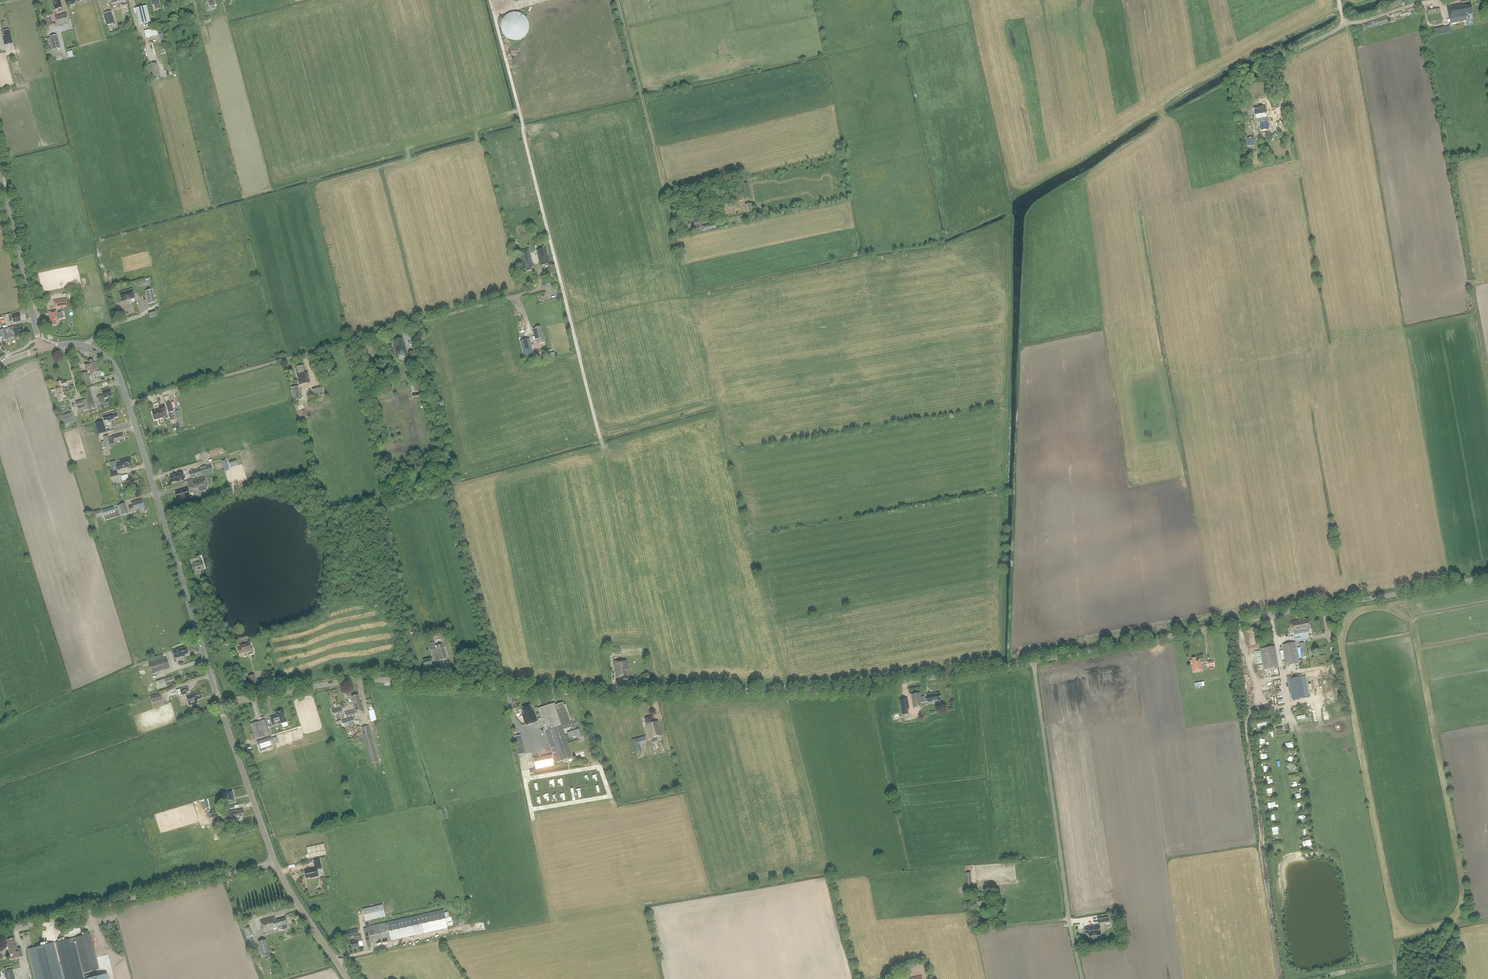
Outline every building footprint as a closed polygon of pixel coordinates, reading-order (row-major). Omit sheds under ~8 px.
[(55,10),(58,9),(59,12),(62,11),(61,8),(62,8),(60,0),(53,0),(54,3),(53,3),(55,10)] [(1466,5),(1463,5),(1463,4),(1447,6),(1450,19),(1451,24),(1467,21),(1466,17),(1468,16),(1468,14),(1473,14),(1471,5),(1466,6),(1466,5)] [(146,6),(135,9),(138,25),(150,22),(146,6)] [(505,12),(501,36),(526,39),(529,15),(505,12)] [(66,13),(55,16),(56,22),(57,22),(58,27),(69,24),(66,13)] [(1449,25),(1434,29),(1436,35),(1451,32),(1449,25)] [(146,38),(158,35),(156,28),(144,31),(146,38)] [(13,44),(10,29),(1,31),(4,46),(13,44)] [(60,48),(57,35),(50,37),(53,50),(60,48)] [(1254,110),(1254,113),(1255,113),(1255,115),(1256,123),(1261,122),(1262,129),(1268,128),(1269,128),(1269,127),(1268,125),(1269,125),(1268,125),(1268,121),(1269,121),(1268,118),(1268,117),(1268,118),(1267,118),(1267,114),(1267,113),(1266,113),(1266,111),(1266,108),(1265,108),(1259,109),(1254,110),(1254,109),(1254,110)] [(1254,125),(1245,126),(1246,134),(1247,134),(1247,136),(1255,135),(1254,125)] [(741,184),(744,198),(750,197),(747,183),(741,184)] [(745,204),(747,215),(754,213),(752,203),(745,204)] [(704,230),(716,228),(715,223),(703,226),(701,225),(700,219),(688,222),(689,227),(690,227),(690,230),(701,228),(701,227),(704,228),(704,230)] [(546,248),(536,250),(540,266),(550,264),(546,248)] [(528,250),(521,252),(524,265),(525,269),(526,269),(526,270),(532,269),(531,268),(533,268),(532,263),(531,264),(528,250)] [(132,289),(119,293),(121,302),(135,298),(132,289)] [(152,289),(146,291),(150,304),(156,302),(152,289)] [(55,308),(68,306),(67,299),(54,301),(55,308)] [(57,311),(48,312),(50,319),(50,321),(50,325),(52,324),(52,326),(56,325),(56,322),(59,321),(58,319),(62,318),(61,312),(57,313),(57,311)] [(1,341),(8,340),(8,338),(13,337),(14,338),(15,339),(20,338),(21,337),(20,335),(24,334),(22,326),(13,329),(13,327),(0,330),(0,341),(1,341)] [(534,340),(535,340),(537,339),(538,343),(545,342),(543,332),(542,332),(541,326),(535,327),(535,328),(533,329),(535,337),(533,337),(534,340)] [(396,356),(407,353),(405,344),(404,344),(402,338),(393,340),(395,346),(394,346),(396,356)] [(529,339),(521,341),(525,360),(534,358),(529,339)] [(410,352),(413,365),(419,363),(416,351),(410,352)] [(91,374),(98,372),(95,362),(94,363),(93,359),(88,361),(89,363),(86,364),(87,368),(89,367),(91,374)] [(297,374),(299,385),(310,382),(307,372),(304,373),(302,366),(297,367),(299,374),(297,374)] [(83,373),(79,374),(83,387),(91,385),(89,376),(84,377),(83,373)] [(65,386),(68,386),(66,381),(63,383),(62,381),(57,382),(59,388),(56,389),(57,392),(59,399),(68,397),(65,386)] [(301,399),(298,386),(291,388),(294,401),(301,399)] [(105,402),(104,398),(111,396),(109,389),(101,391),(103,395),(98,397),(98,400),(100,403),(105,402)] [(91,393),(86,394),(89,404),(94,403),(91,393)] [(76,402),(79,412),(85,410),(82,400),(76,402)] [(170,402),(166,403),(168,413),(171,421),(175,419),(173,412),(173,411),(170,402)] [(160,410),(152,412),(154,420),(164,417),(163,412),(166,411),(164,405),(159,407),(160,410)] [(105,415),(102,416),(104,421),(107,420),(107,421),(113,419),(113,418),(117,417),(116,412),(112,414),(111,413),(105,415)] [(62,416),(64,425),(75,421),(72,413),(62,416)] [(95,423),(98,434),(106,432),(103,421),(95,423)] [(107,449),(111,448),(110,445),(115,444),(114,442),(120,440),(119,440),(124,439),(122,434),(118,436),(118,435),(112,437),(109,438),(108,435),(103,437),(107,449)] [(115,461),(110,462),(112,471),(116,470),(131,466),(130,459),(128,459),(128,458),(119,461),(120,463),(116,464),(115,461)] [(197,470),(189,472),(191,478),(195,477),(196,478),(213,472),(211,464),(206,466),(207,468),(202,470),(201,467),(197,468),(197,470)] [(185,475),(183,476),(182,471),(176,473),(177,474),(170,476),(172,482),(177,481),(177,482),(179,481),(184,480),(184,478),(186,478),(185,475)] [(193,481),(195,489),(207,485),(204,477),(193,481)] [(177,500),(190,497),(188,488),(179,491),(179,492),(175,493),(177,500)] [(130,512),(144,508),(142,500),(131,503),(132,506),(129,507),(130,512)] [(125,503),(119,505),(122,515),(128,513),(125,503)] [(114,507),(102,510),(104,516),(115,513),(114,507)] [(100,510),(94,512),(96,519),(102,517),(100,510)] [(197,556),(192,558),(193,564),(196,572),(204,569),(201,561),(201,559),(200,559),(199,556),(197,556)] [(1295,638),(1305,637),(1309,636),(1307,629),(1311,629),(1309,619),(1291,622),(1293,632),(1294,632),(1295,638)] [(248,652),(252,651),(250,642),(240,645),(240,648),(238,649),(239,653),(243,652),(243,653),(246,653),(245,652),(247,651),(248,652)] [(442,644),(435,646),(434,642),(429,643),(430,648),(431,648),(431,650),(430,650),(433,658),(431,659),(431,658),(423,661),(425,667),(432,665),(432,662),(446,658),(442,644)] [(1286,665),(1299,663),(1295,642),(1282,645),(1286,665)] [(1299,658),(1307,656),(1305,643),(1299,644),(1300,649),(1298,649),(1299,658)] [(1264,670),(1279,667),(1275,646),(1260,649),(1264,670)] [(184,655),(188,653),(186,647),(181,649),(181,648),(173,650),(175,658),(182,656),(182,657),(185,656),(184,655)] [(162,655),(148,659),(149,663),(152,674),(170,668),(166,658),(163,659),(162,655)] [(1193,672),(1202,671),(1202,667),(1201,667),(1200,659),(1197,660),(1197,658),(1192,659),(1192,661),(1191,661),(1191,664),(1193,672)] [(627,660),(615,661),(616,672),(617,671),(617,674),(616,674),(616,678),(620,677),(621,680),(628,679),(628,673),(627,660)] [(248,676),(250,684),(257,682),(254,674),(248,676)] [(158,689),(167,686),(164,678),(155,682),(158,689)] [(180,689),(177,690),(179,696),(182,695),(186,694),(187,696),(186,696),(188,702),(189,706),(198,703),(197,700),(202,698),(200,692),(197,693),(197,692),(190,694),(189,693),(188,687),(180,689)] [(922,706),(921,700),(924,700),(924,701),(927,700),(928,702),(941,700),(940,693),(933,694),(933,693),(926,695),(927,698),(925,699),(924,696),(921,697),(920,692),(911,694),(914,707),(922,706)] [(160,694),(151,697),(153,703),(162,700),(160,694)] [(358,713),(364,712),(361,702),(360,702),(358,695),(352,696),(353,700),(352,700),(354,710),(354,711),(345,713),(346,718),(358,715),(358,713)] [(909,709),(908,698),(900,700),(902,715),(908,714),(907,709),(909,709)] [(538,709),(556,763),(573,757),(563,729),(571,727),(563,702),(555,705),(555,703),(538,709)] [(525,725),(537,721),(533,710),(532,711),(531,705),(522,708),(523,713),(522,713),(525,725)] [(277,716),(270,718),(273,725),(279,723),(279,724),(287,722),(284,710),(276,713),(277,716)] [(353,717),(342,721),(344,727),(355,724),(353,717)] [(649,739),(662,736),(658,721),(655,722),(653,717),(645,719),(646,724),(649,739)] [(250,724),(255,739),(271,735),(266,719),(250,724)] [(361,728),(371,764),(378,762),(368,726),(361,728)] [(645,737),(637,739),(633,740),(636,753),(642,751),(640,745),(646,744),(645,737)] [(271,739),(257,743),(259,750),(273,745),(271,739)] [(552,756),(534,760),(536,770),(554,766),(552,756)] [(210,812),(206,812),(207,818),(211,817),(211,818),(221,816),(220,809),(210,811),(210,812)] [(241,817),(244,817),(243,810),(237,811),(237,810),(227,812),(229,821),(241,819),(241,817)] [(324,844),(307,848),(308,856),(326,852),(324,844)] [(314,862),(315,868),(311,869),(311,870),(305,871),(306,878),(310,877),(310,878),(318,876),(317,870),(322,869),(320,860),(314,862)] [(988,903),(990,902),(990,898),(984,898),(984,897),(980,897),(975,898),(976,907),(989,906),(988,903)] [(383,905),(363,909),(365,921),(386,917),(383,905)] [(444,910),(367,927),(371,945),(448,928),(444,910)] [(1108,914),(1097,916),(1098,923),(1109,921),(1108,914)] [(287,928),(284,918),(275,921),(274,917),(261,920),(264,932),(274,929),(274,931),(278,930),(277,927),(282,925),(283,929),(287,928)] [(1089,937),(1101,935),(1100,925),(1087,927),(1087,928),(1085,929),(1086,933),(1088,933),(1089,937)] [(247,936),(252,934),(250,926),(244,928),(247,936)] [(357,929),(348,931),(349,937),(359,935),(357,929)] [(55,942),(65,978),(80,978),(71,942),(75,941),(83,972),(98,969),(89,934),(55,942)] [(354,937),(354,940),(355,941),(350,942),(351,949),(360,947),(358,942),(362,941),(361,935),(354,937)] [(18,949),(16,944),(14,938),(7,940),(8,944),(7,944),(10,954),(13,954),(14,958),(23,956),(21,948),(18,949)] [(258,941),(261,954),(262,954),(263,958),(271,956),(267,939),(258,941)] [(35,978),(63,978),(54,943),(34,948),(28,949),(35,978)] [(584,954),(584,950),(580,951),(580,948),(565,951),(566,957),(584,954)]
